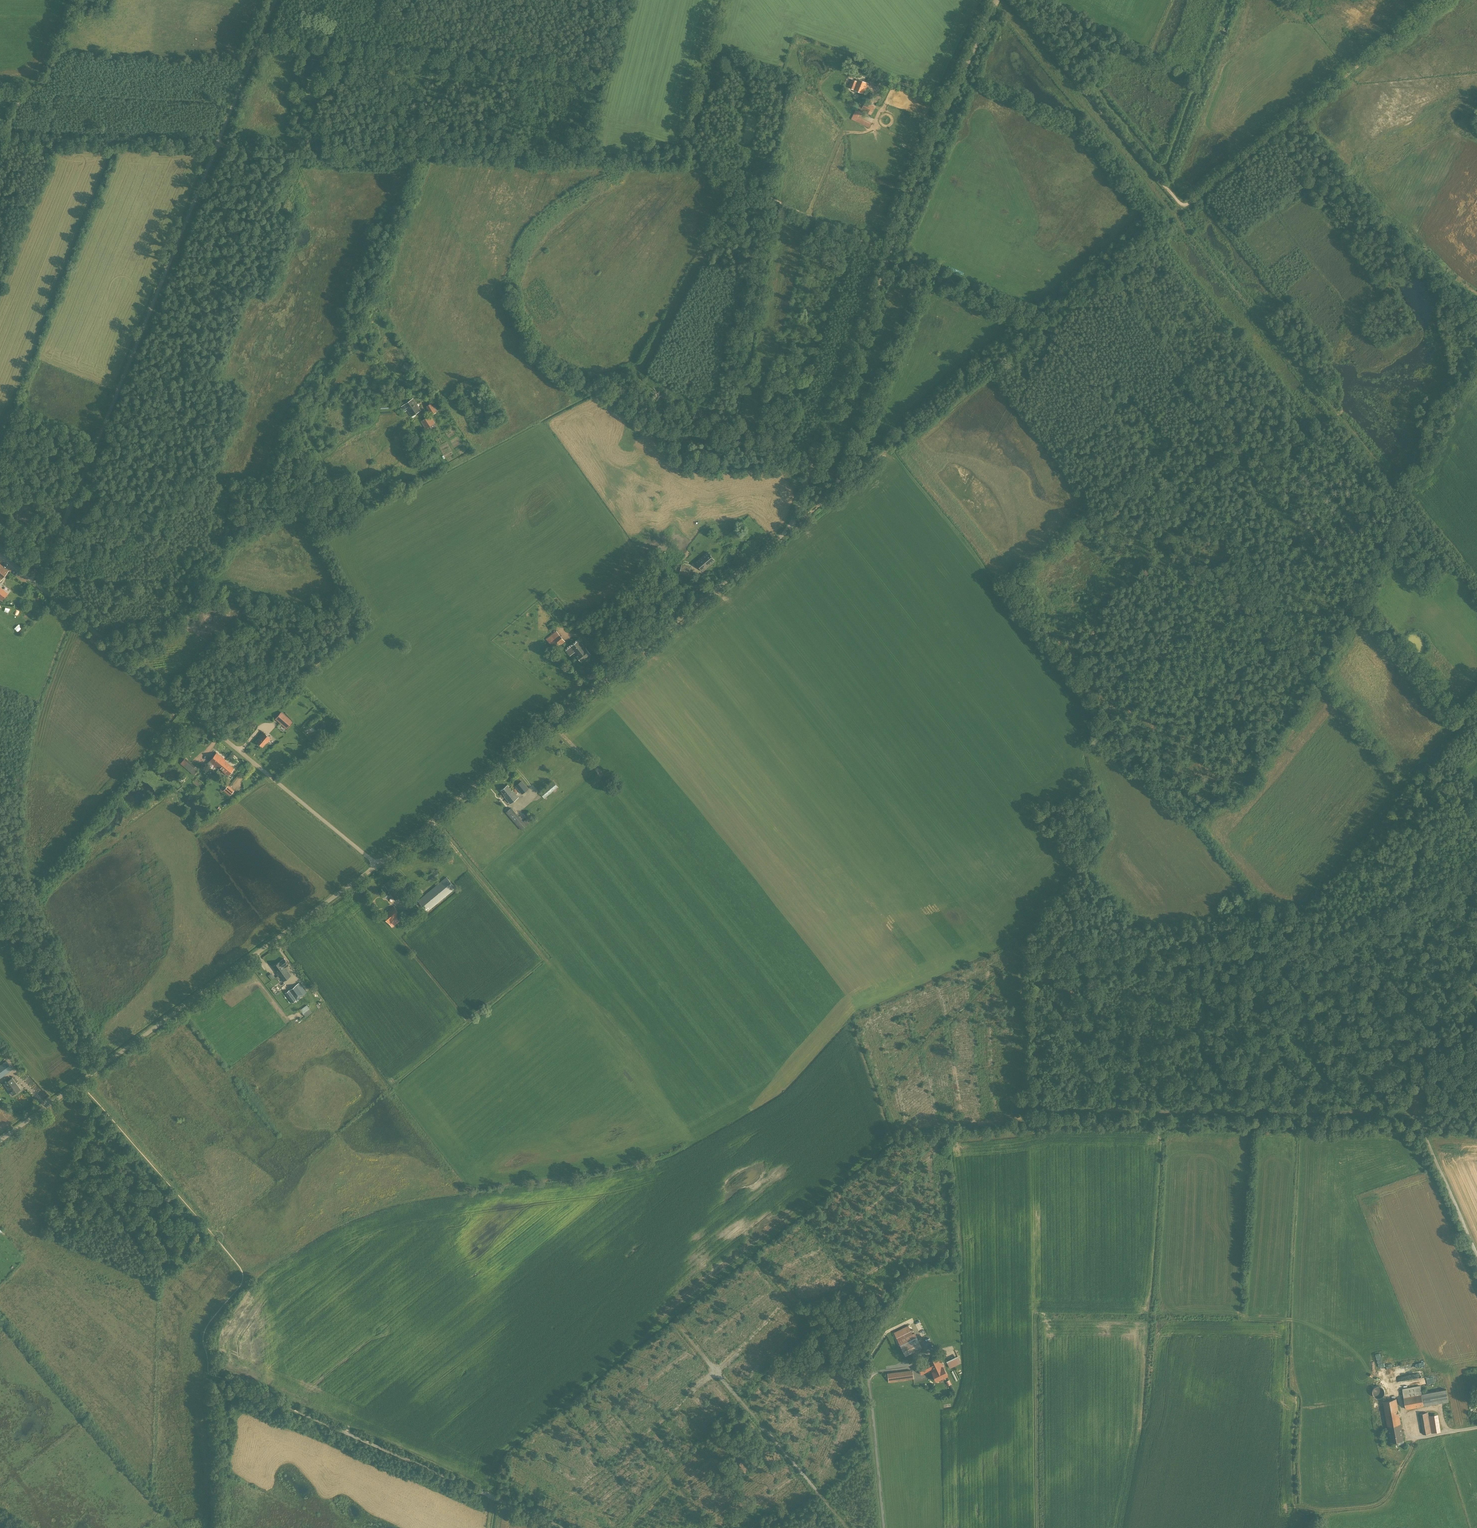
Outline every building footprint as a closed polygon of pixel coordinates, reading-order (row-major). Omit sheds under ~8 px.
[(848,87),(853,90),(863,93),(867,83),(857,79),(856,81),(851,79),(848,87)] [(340,84),(338,84),(331,83),(330,92),(336,93),(337,89),(339,89),(340,84)] [(861,109),(860,110),(867,114),(868,113),(872,115),(875,110),(873,110),(875,107),(863,100),(858,108),(861,109)] [(850,117),(869,127),(870,124),(852,114),(850,117)] [(405,362),(401,370),(406,373),(410,365),(405,362)] [(405,412),(408,410),(412,416),(420,410),(413,399),(405,405),(401,407),(405,412)] [(433,405),(431,403),(426,406),(431,414),(439,410),(440,412),(443,410),(442,408),(439,410),(436,403),(433,405)] [(426,429),(428,428),(429,431),(437,426),(433,420),(434,419),(432,416),(429,415),(421,421),(426,429)] [(708,552),(695,562),(703,571),(715,561),(708,552)] [(1,580),(8,571),(0,564),(0,578),(1,580)] [(680,572),(679,574),(688,576),(690,566),(682,564),(681,566),(677,565),(675,571),(680,572)] [(546,640),(555,650),(565,641),(557,631),(546,640)] [(570,656),(574,653),(582,661),(590,654),(579,640),(570,648),(566,651),(570,656)] [(281,711),(275,719),(279,723),(286,729),(293,721),(281,711)] [(320,720),(313,724),(316,729),(323,726),(320,720)] [(270,738),(263,732),(259,737),(260,737),(256,742),(262,747),(266,743),(270,738)] [(183,744),(188,748),(193,742),(188,738),(183,744)] [(218,769),(219,768),(225,761),(226,760),(216,753),(209,761),(218,769)] [(180,763),(194,775),(198,770),(185,758),(180,763)] [(219,768),(228,776),(234,769),(225,761),(219,768)] [(515,786),(522,794),(528,789),(522,780),(515,786)] [(553,781),(540,792),(545,798),(558,787),(553,781)] [(234,790),(228,785),(223,791),(229,796),(234,790)] [(501,791),(505,796),(505,797),(510,804),(518,797),(513,790),(512,791),(507,785),(501,791)] [(511,807),(506,812),(521,830),(530,822),(527,818),(523,821),(511,807)] [(439,874),(436,870),(426,878),(429,882),(439,874)] [(456,888),(447,877),(418,901),(427,912),(456,888)] [(389,892),(390,893),(396,888),(397,889),(399,888),(392,879),(384,884),(390,891),(389,892)] [(396,888),(390,893),(395,900),(404,894),(400,889),(399,889),(399,888),(397,889),(396,888)] [(382,915),(392,927),(404,918),(394,905),(382,915)] [(276,974),(282,982),(291,975),(285,968),(284,968),(283,967),(287,964),(283,958),(272,966),(277,973),(276,974)] [(299,982),(285,993),(292,1003),(306,992),(299,982)] [(307,1005),(300,1010),(305,1016),(312,1012),(310,1009),(314,1006),(312,1003),(308,1006),(307,1005)] [(0,1061),(2,1064),(0,1065),(0,1078),(13,1069),(4,1058),(0,1061)] [(4,1084),(12,1095),(20,1089),(12,1078),(4,1084)] [(894,1332),(901,1346),(917,1338),(914,1333),(912,1334),(911,1332),(913,1331),(913,1329),(910,1330),(908,1325),(894,1332)] [(921,1347),(917,1338),(901,1346),(905,1355),(921,1347)] [(961,1362),(958,1355),(946,1361),(949,1367),(961,1362)] [(917,1366),(921,1374),(931,1369),(932,1371),(932,1372),(936,1380),(940,1378),(940,1380),(945,1378),(944,1376),(947,1375),(943,1366),(938,1356),(917,1366)] [(911,1370),(887,1373),(889,1382),(914,1378),(912,1370),(911,1370)] [(1376,1371),(1374,1371),(1373,1371),(1372,1372),(1371,1373),(1370,1373),(1369,1374),(1369,1376),(1368,1377),(1368,1378),(1369,1379),(1369,1381),(1370,1382),(1371,1383),(1372,1383),(1373,1384),(1375,1384),(1376,1384),(1377,1383),(1378,1382),(1379,1382),(1380,1380),(1381,1379),(1381,1378),(1381,1377),(1380,1375),(1380,1374),(1379,1373),(1378,1372),(1377,1372),(1376,1371)] [(1420,1385),(1402,1388),(1404,1396),(1421,1393),(1420,1385)] [(1421,1393),(1404,1396),(1406,1408),(1424,1405),(1424,1404),(1448,1400),(1446,1388),(1421,1393)] [(1396,1397),(1383,1400),(1388,1429),(1401,1426),(1396,1397)] [(1427,1411),(1420,1413),(1423,1433),(1431,1432),(1427,1411)] [(1401,1426),(1388,1429),(1390,1441),(1403,1439),(1401,1426)]
